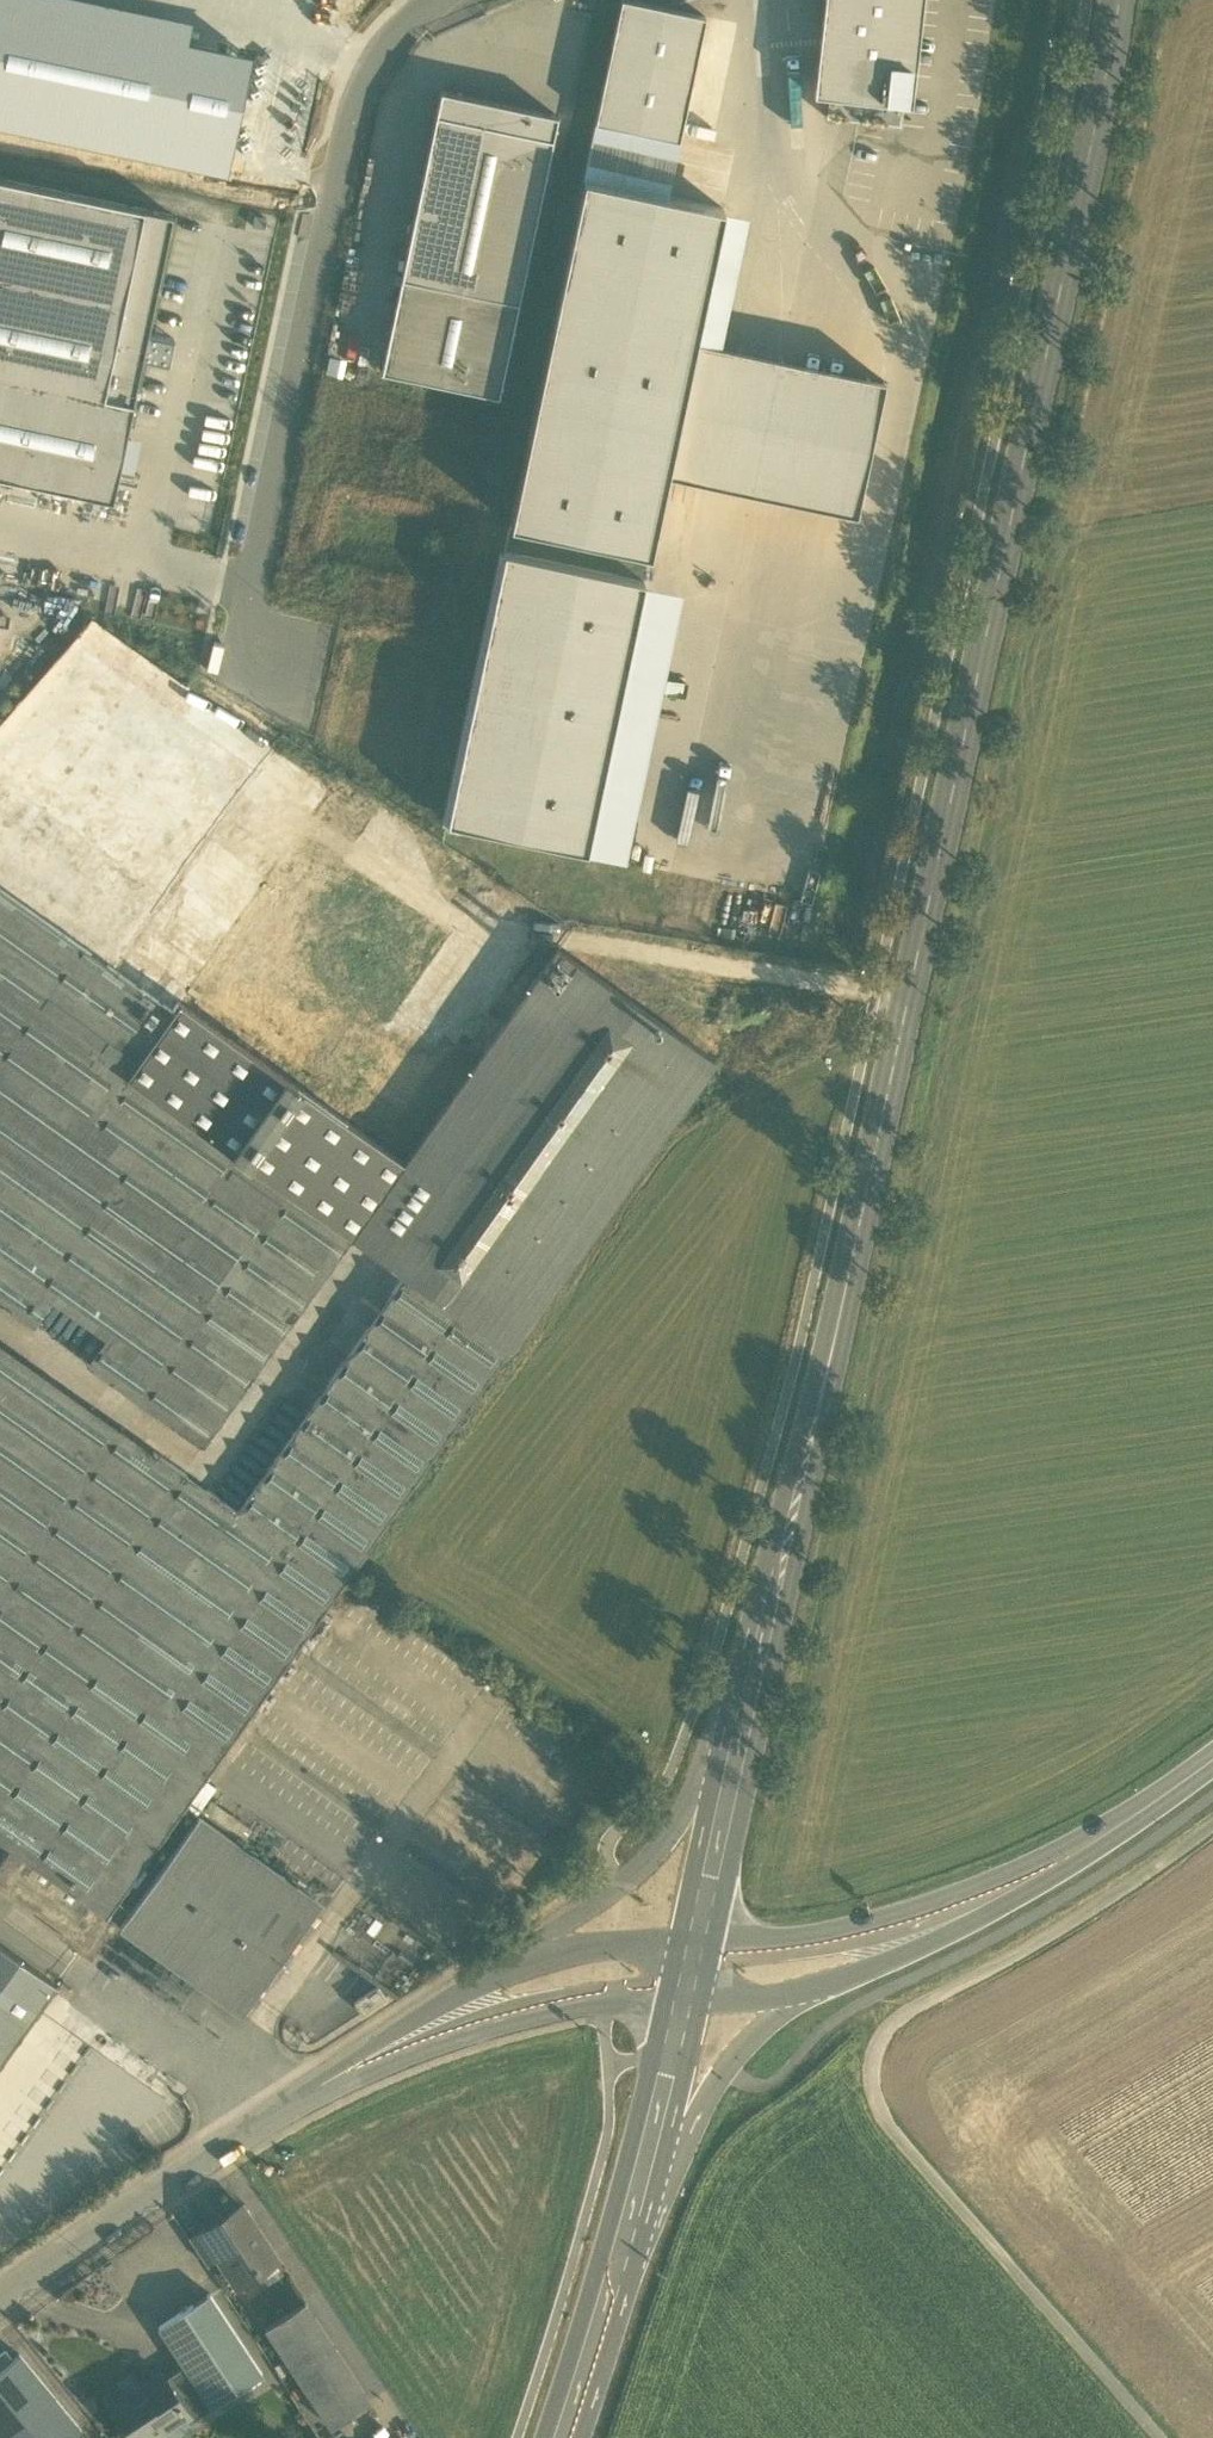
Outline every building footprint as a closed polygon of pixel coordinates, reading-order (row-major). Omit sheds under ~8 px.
[(632,0),(620,0),(595,121),(678,139),(705,15),(632,0)] [(828,94),(829,78),(821,77),(830,0),(823,0),(812,93),(828,94)] [(902,103),(913,0),(830,0),(821,77),(829,78),(828,94),(902,103)] [(902,103),(910,104),(922,0),(913,0),(902,103)] [(225,173),(251,55),(0,1),(0,124),(225,173)] [(557,115),(441,89),(401,277),(517,301),(557,115)] [(902,103),(828,94),(825,116),(900,124),(902,103)] [(678,139),(595,121),(583,177),(666,195),(678,139)] [(666,195),(583,177),(509,522),(649,552),(666,473),(695,339),(723,207),(666,195)] [(133,401),(103,395),(143,208),(0,178),(0,475),(112,499),(119,466),(126,434),(133,401)] [(723,207),(695,339),(718,344),(746,212),(723,207)] [(173,214),(143,208),(103,395),(133,401),(142,357),(148,332),(173,214)] [(401,277),(380,370),(497,395),(517,301),(401,277)] [(148,332),(142,357),(168,363),(174,338),(148,332)] [(884,379),(718,344),(695,339),(666,473),(855,513),(884,379)] [(198,479),(224,480),(226,403),(200,402),(198,479)] [(140,437),(126,434),(119,466),(134,469),(140,437)] [(440,820),(446,821),(504,550),(498,549),(440,820)] [(644,580),(504,550),(446,821),(586,851),(586,849),(643,582),(644,580)] [(643,582),(586,849),(623,857),(680,590),(643,582)] [(13,1850),(106,1915),(509,1348),(351,1236),(125,1075),(179,1002),(0,884),(0,1840),(13,1850)] [(556,948),(404,1162),(351,1236),(509,1348),(714,1059),(558,949),(556,948)] [(125,1075),(351,1236),(404,1162),(179,1002),(125,1075)] [(120,1925),(242,2011),(320,1901),(198,1814),(120,1925)] [(106,1915),(13,1850),(0,1869),(0,1876),(74,1928),(70,1934),(89,1948),(103,1929),(98,1926),(106,1915)] [(57,1985),(0,1944),(0,2065),(57,1985)] [(219,2257),(239,2288),(263,2272),(259,2267),(276,2256),(243,2206),(205,2231),(202,2233),(219,2257)] [(189,2238),(207,2265),(219,2257),(202,2233),(205,2231),(203,2229),(189,2238)] [(285,2270),(276,2256),(259,2267),(263,2272),(269,2281),(285,2270)] [(212,2406),(213,2406),(263,2373),(210,2294),(160,2327),(187,2368),(212,2406)] [(265,2328),(331,2427),(371,2400),(306,2301),(265,2328)] [(15,2351),(3,2335),(0,2337),(0,2363),(15,2351)] [(82,2430),(20,2353),(0,2368),(0,2437),(71,2437),(82,2430)] [(371,2357),(354,2367),(370,2394),(387,2384),(371,2357)] [(182,2408),(190,2420),(212,2406),(187,2368),(167,2382),(166,2382),(182,2408)] [(137,2437),(152,2437),(168,2428),(163,2420),(182,2408),(166,2382),(167,2382),(162,2374),(129,2394),(127,2393),(109,2404),(130,2437),(135,2435),(137,2437)]
